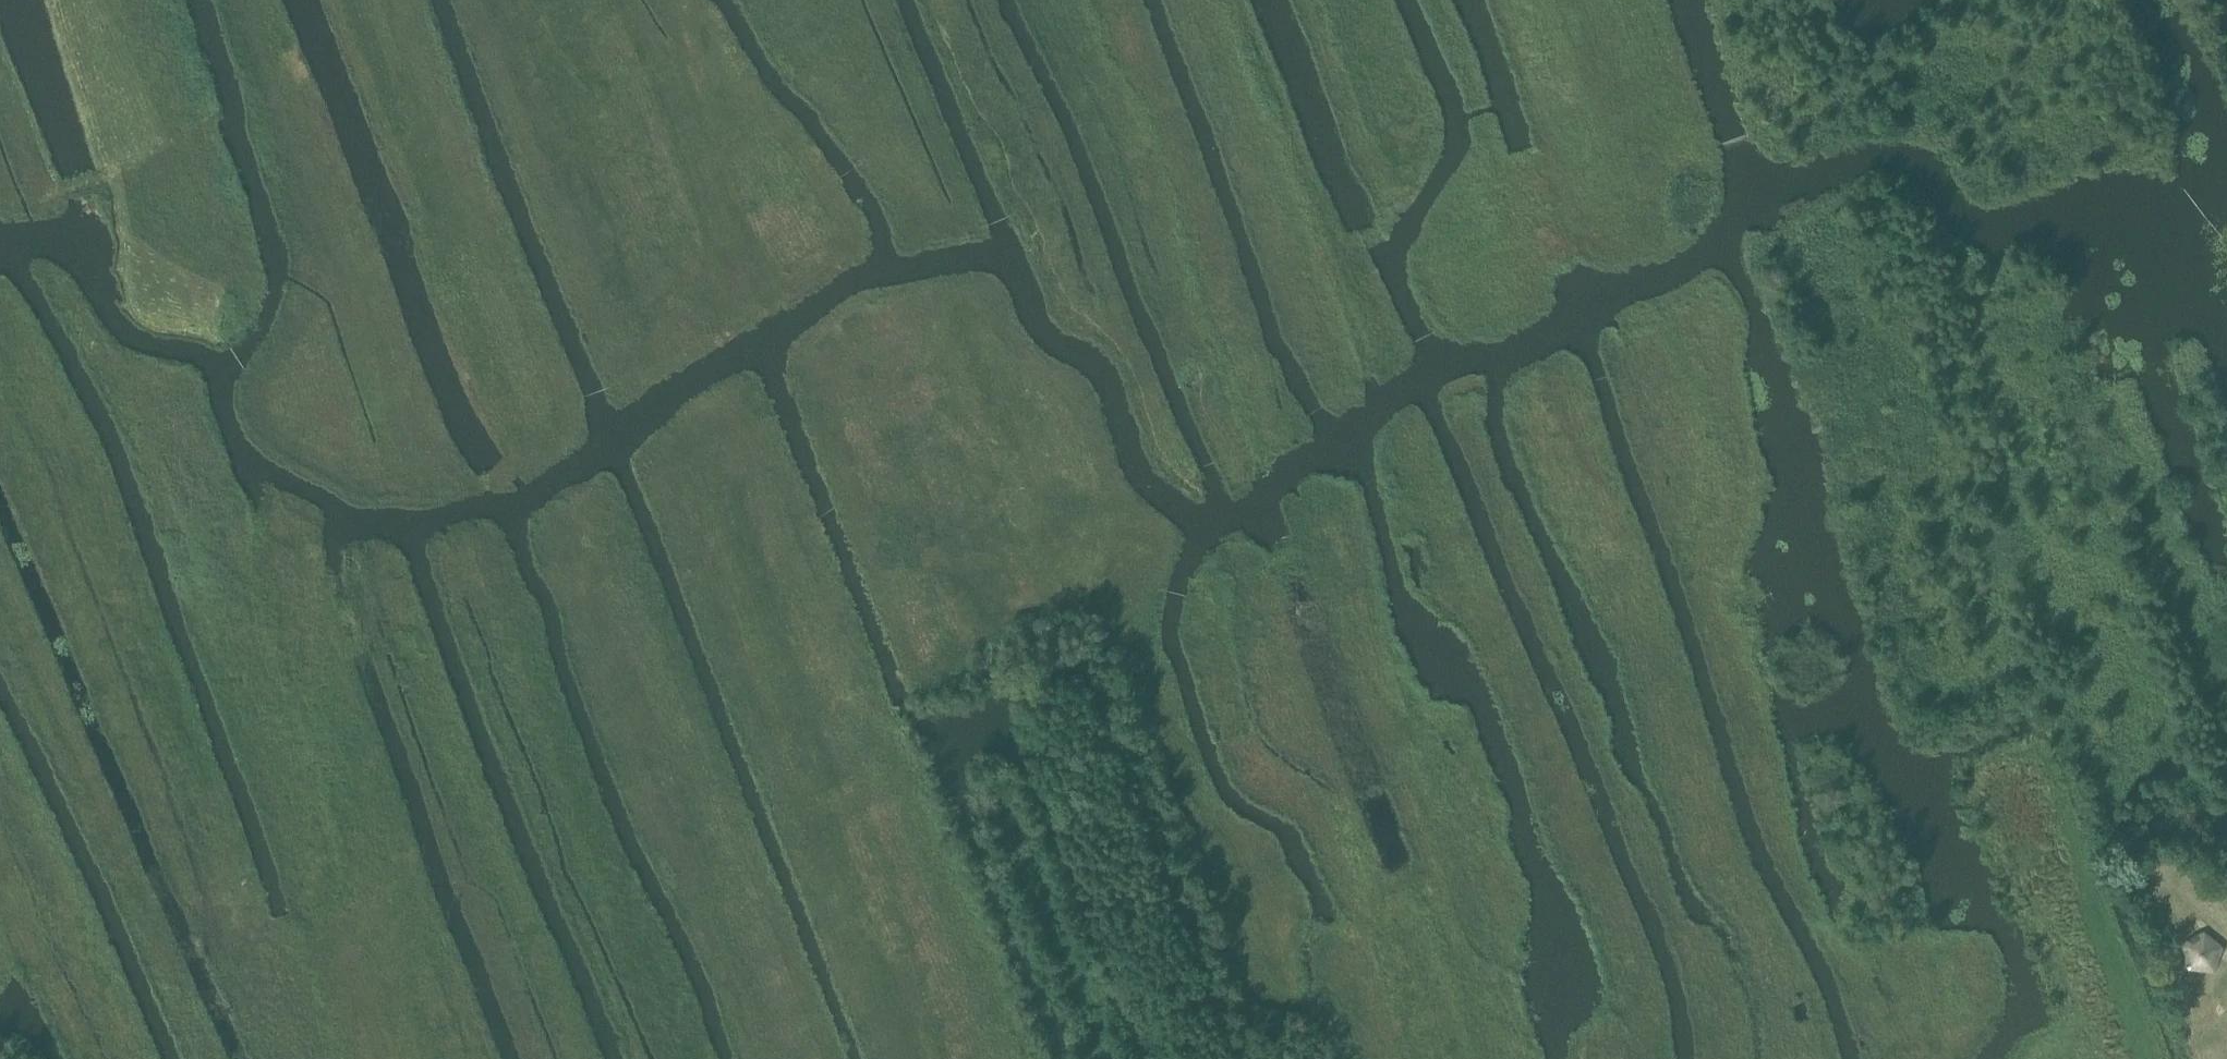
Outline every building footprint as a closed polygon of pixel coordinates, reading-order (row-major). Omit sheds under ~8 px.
[(2203,931),(2183,943),(2181,945),(2186,969),(2189,970),(2211,972),(2214,971),(2223,950),(2223,947),(2206,932),(2203,931)]
